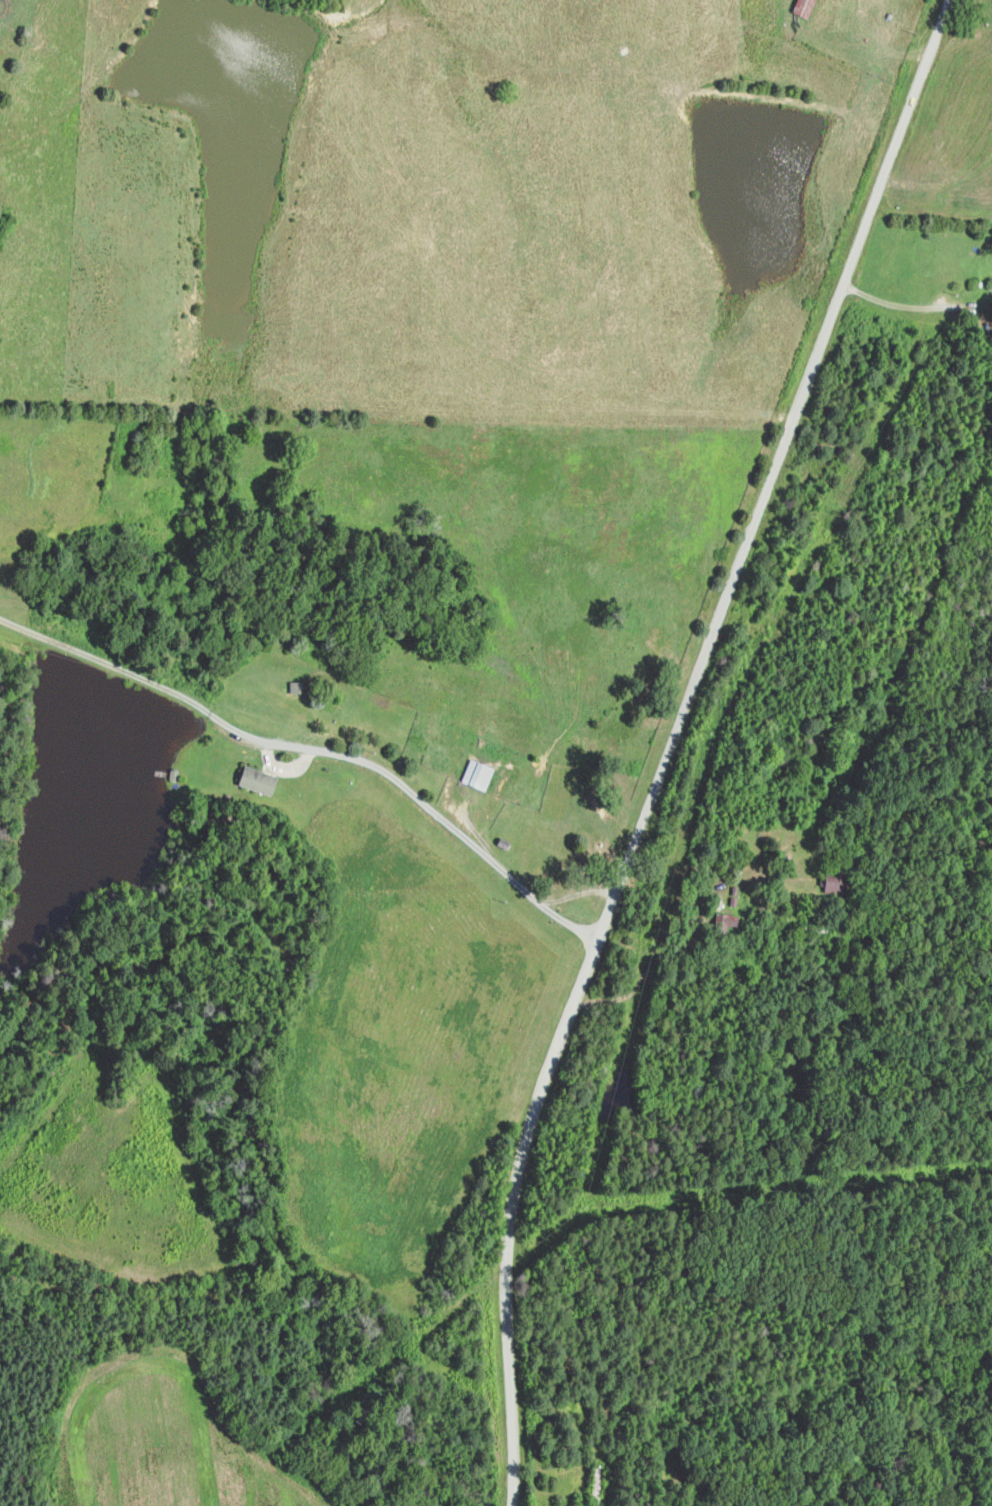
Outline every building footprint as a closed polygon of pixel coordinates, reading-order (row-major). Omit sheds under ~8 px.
[(806,18),(811,0),(792,0),(788,12),(806,18)] [(309,680),(293,681),(293,692),(309,692),(309,680)] [(276,794),(281,774),(247,766),(242,786),(276,794)]
